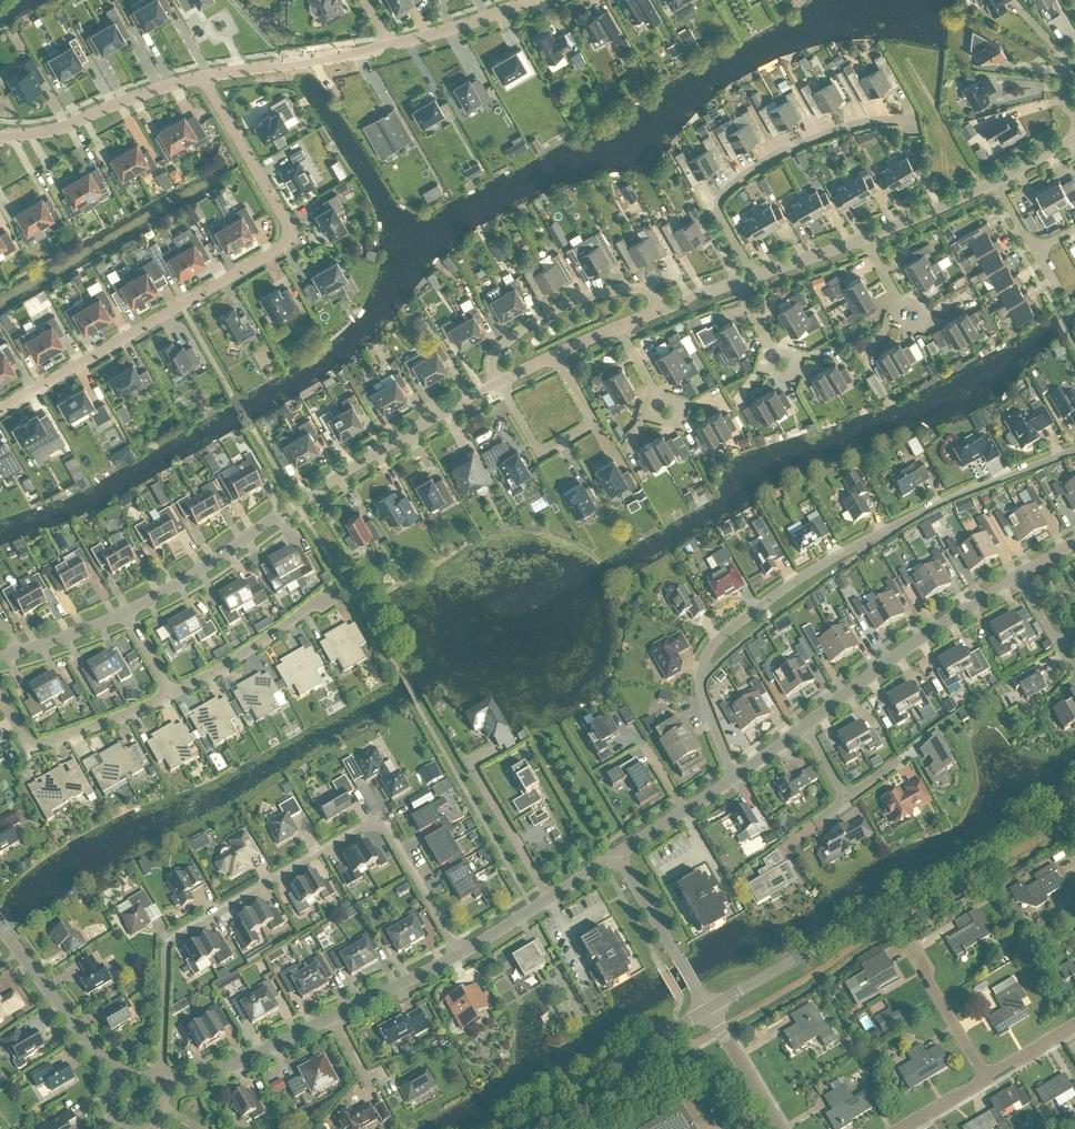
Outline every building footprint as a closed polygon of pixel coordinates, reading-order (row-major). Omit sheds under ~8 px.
[(146,2),(158,23),(166,19),(165,16),(168,15),(165,10),(171,7),(168,0),(150,0),(146,2)] [(182,10),(190,6),(188,3),(193,0),(177,0),(182,10)] [(312,2),(311,5),(311,6),(312,8),(312,10),(313,11),(315,13),(316,13),(319,14),(324,22),(343,11),(338,2),(341,1),(340,0),(311,0),(312,2)] [(394,5),(392,6),(397,15),(408,9),(405,5),(415,0),(391,0),(394,5)] [(633,21),(643,15),(649,25),(659,19),(649,0),(621,0),(633,21)] [(672,6),(673,6),(675,9),(689,1),(689,0),(668,0),(672,6)] [(979,5),(985,2),(993,15),(1007,7),(1004,2),(1006,0),(976,0),(979,5)] [(158,23),(146,2),(129,12),(137,26),(143,23),(146,27),(149,26),(150,28),(158,23)] [(129,31),(121,17),(114,4),(108,7),(115,20),(104,26),(116,48),(124,43),(123,41),(126,39),(123,34),(129,31)] [(61,7),(55,11),(58,17),(65,13),(61,7)] [(589,37),(590,39),(602,32),(606,38),(619,30),(608,11),(599,16),(598,13),(592,17),(587,9),(576,15),(585,30),(583,31),(587,38),(589,37)] [(80,31),(83,29),(79,21),(75,23),(80,31)] [(116,48),(104,26),(92,33),(93,33),(87,37),(95,51),(101,47),(103,52),(106,50),(107,52),(116,48)] [(690,27),(679,33),(685,42),(695,36),(690,27)] [(998,61),(1007,56),(999,44),(972,29),(970,47),(977,58),(976,66),(993,68),(994,60),(995,60),(997,59),(998,61)] [(554,38),(550,30),(534,39),(548,62),(563,53),(561,50),(571,45),(564,33),(554,38)] [(61,51),(74,72),(82,67),(80,65),(83,63),(81,59),(87,55),(76,36),(69,39),(72,44),(61,51)] [(621,50),(630,45),(625,37),(616,42),(621,50)] [(681,49),(677,41),(669,46),(673,54),(681,49)] [(494,62),(493,63),(494,64),(495,66),(492,68),(497,77),(500,75),(503,79),(502,79),(503,81),(504,80),(512,75),(516,82),(535,71),(528,58),(522,61),(517,51),(516,50),(515,50),(515,51),(494,63),(494,62)] [(586,60),(580,50),(572,55),(578,66),(586,60)] [(64,75),(65,77),(74,72),(61,51),(50,57),(50,58),(44,61),(52,75),(58,72),(61,76),(64,75)] [(836,63),(844,59),(840,52),(833,56),(836,63)] [(898,84),(886,63),(881,53),(873,57),(879,67),(869,73),(879,90),(886,86),(888,90),(898,84)] [(34,92),(35,94),(43,89),(34,73),(39,70),(32,56),(20,63),(23,68),(24,67),(26,71),(20,75),(17,71),(8,76),(14,87),(13,88),(19,99),(29,93),(30,94),(34,92)] [(824,68),(833,63),(829,56),(820,61),(824,68)] [(879,90),(869,73),(859,78),(850,61),(842,65),(864,103),(875,97),(873,94),(879,90)] [(974,78),(975,71),(966,70),(965,77),(974,78)] [(832,81),(823,86),(833,104),(839,100),(841,103),(852,97),(836,71),(829,75),(832,81)] [(995,88),(988,76),(979,82),(978,80),(963,88),(965,91),(963,92),(962,94),(965,99),(967,100),(969,99),(974,107),(989,99),(985,94),(995,88)] [(461,103),(466,111),(474,106),(472,103),(480,99),(483,104),(492,99),(484,85),(476,90),(469,77),(455,86),(463,101),(461,103)] [(782,90),(790,86),(785,78),(777,83),(782,90)] [(833,104),(823,86),(813,92),(807,82),(800,86),(817,117),(828,111),(826,108),(833,104)] [(788,99),(778,104),(788,122),(795,118),(797,121),(807,115),(792,89),(785,93),(788,99)] [(755,105),(763,101),(758,91),(750,95),(755,105)] [(264,119),(256,124),(258,128),(256,129),(260,137),(262,136),(264,139),(288,126),(285,120),(295,114),(285,96),(271,104),(276,112),(271,115),(270,113),(262,117),(264,119)] [(439,105),(435,97),(427,101),(427,100),(426,101),(426,102),(422,104),(422,103),(421,104),(421,105),(413,109),(422,124),(443,113),(446,118),(455,114),(447,100),(439,105)] [(788,122),(778,104),(768,110),(765,104),(758,108),(773,135),(784,129),(782,126),(788,122)] [(747,122),(737,128),(747,145),(754,141),(756,145),(766,139),(748,108),(741,112),(747,122)] [(405,142),(412,138),(400,117),(394,121),(388,111),(363,125),(380,157),(381,156),(376,147),(389,139),(393,147),(404,140),(405,142)] [(185,115),(172,123),(184,143),(192,138),(196,147),(210,139),(200,122),(192,127),(185,115)] [(1003,143),(1023,132),(1015,118),(1008,122),(1004,116),(983,129),(989,140),(998,135),(1003,143)] [(976,132),(970,120),(959,127),(965,138),(976,132)] [(184,143),(172,123),(159,130),(165,142),(159,146),(167,160),(179,153),(175,148),(184,143)] [(747,145),(737,128),(727,133),(721,123),(714,127),(732,158),(742,152),(741,149),(747,145)] [(700,137),(707,132),(703,125),(695,129),(700,137)] [(861,146),(877,140),(873,129),(857,136),(861,146)] [(707,148),(698,154),(708,171),(714,168),(716,171),(727,165),(709,134),(702,138),(707,148)] [(528,141),(534,151),(539,149),(536,144),(540,142),(536,136),(528,141)] [(516,141),(521,150),(528,146),(523,137),(516,141)] [(852,140),(844,137),(841,147),(850,150),(852,140)] [(138,143),(124,150),(136,170),(144,166),(147,171),(158,165),(150,151),(144,154),(138,143)] [(291,186),(296,195),(314,185),(313,183),(316,181),(310,172),(307,174),(299,159),(306,155),(302,147),(290,154),(294,162),(281,169),(286,178),(291,187),(291,186)] [(136,170),(124,150),(111,158),(118,169),(112,172),(121,187),(131,181),(128,175),(136,170)] [(708,171),(698,154),(688,160),(682,150),(675,154),(692,185),(703,178),(701,175),(708,171)] [(796,154),(796,155),(803,167),(810,162),(804,151),(796,154)] [(208,162),(205,156),(200,155),(195,158),(200,167),(208,162)] [(895,155),(891,157),(906,183),(914,178),(913,176),(922,170),(915,157),(909,160),(906,155),(898,160),(895,155)] [(906,183),(891,157),(887,160),(890,165),(881,169),(884,175),(879,178),(886,191),(896,185),(897,187),(906,183)] [(477,161),(471,165),(476,173),(482,170),(477,161)] [(670,176),(676,172),(672,165),(665,169),(670,176)] [(175,180),(182,176),(176,166),(169,170),(175,180)] [(346,174),(342,168),(333,173),(337,179),(346,174)] [(156,175),(164,188),(173,183),(165,169),(156,175)] [(90,170),(77,177),(89,198),(97,193),(100,199),(111,192),(102,178),(97,181),(90,170)] [(851,172),(846,175),(861,200),(869,195),(868,193),(878,187),(870,175),(865,178),(862,173),(854,177),(851,172)] [(861,200),(846,175),(842,177),(845,182),(837,187),(840,192),(834,196),(841,208),(851,203),(853,205),(861,200)] [(89,198),(77,177),(64,185),(70,196),(64,200),(72,215),(84,208),(81,202),(89,198)] [(764,177),(758,180),(762,186),(768,183),(764,177)] [(1047,185),(1058,205),(1064,201),(1068,207),(1074,203),(1074,186),(1066,191),(1059,179),(1047,185)] [(346,182),(339,186),(343,194),(350,189),(346,182)] [(630,201),(638,197),(630,182),(622,187),(630,201)] [(430,188),(435,197),(443,192),(437,183),(430,188)] [(1058,205),(1047,185),(1035,192),(1042,205),(1036,209),(1045,225),(1057,219),(1051,209),(1058,205)] [(805,188),(801,191),(816,217),(824,212),(823,209),(832,204),(825,191),(819,194),(816,189),(808,194),(805,188)] [(816,217),(801,191),(797,193),(800,199),(791,203),(794,209),(789,212),(796,225),(806,219),(807,221),(816,217)] [(331,237),(332,236),(346,228),(347,228),(346,226),(336,210),(344,205),(337,193),(323,201),(327,208),(319,213),(317,213),(318,215),(318,214),(322,221),(320,223),(325,230),(327,228),(331,235),(330,236),(331,237)] [(43,197),(29,205),(41,225),(49,220),(54,228),(65,222),(55,205),(49,209),(43,197)] [(759,203),(754,205),(769,231),(778,226),(776,224),(786,218),(779,206),(773,209),(770,204),(762,208),(759,203)] [(41,225),(29,205),(16,212),(23,224),(17,227),(26,241),(36,235),(38,239),(46,234),(41,225)] [(247,223),(254,219),(246,205),(234,212),(237,218),(229,222),(241,242),(254,235),(247,223)] [(693,219),(684,225),(694,242),(700,238),(702,242),(713,236),(695,205),(688,209),(693,219)] [(769,231),(754,205),(750,208),(753,213),(745,218),(748,223),(742,226),(750,239),(759,234),(761,236),(769,231)] [(195,217),(202,212),(198,206),(191,210),(195,217)] [(549,223),(562,245),(570,240),(557,218),(549,223)] [(190,229),(197,225),(194,219),(187,223),(190,229)] [(694,242),(684,225),(674,230),(668,220),(661,224),(678,255),(689,249),(687,246),(694,242)] [(992,241),(992,240),(988,234),(993,231),(987,220),(957,238),(961,245),(969,240),(975,250),(992,241)] [(241,242),(229,222),(221,227),(218,221),(207,227),(215,242),(221,239),(228,250),(241,242)] [(648,235),(638,241),(648,258),(655,254),(657,258),(667,252),(649,221),(642,225),(648,235)] [(618,260),(600,229),(593,234),(583,239),(588,249),(599,267),(605,263),(607,266),(618,260)] [(948,240),(955,235),(951,229),(944,233),(948,240)] [(178,244),(182,250),(193,270),(206,262),(200,251),(205,247),(196,230),(189,234),(191,237),(178,244)] [(0,233),(0,249),(2,248),(5,254),(17,247),(9,232),(2,236),(0,233)] [(648,258),(638,241),(628,246),(622,236),(615,240),(633,271),(644,265),(642,262),(648,258)] [(1002,258),(998,251),(1003,248),(997,238),(992,240),(992,241),(975,250),(967,255),(971,262),(979,257),(985,267),(985,268),(1002,258)] [(592,271),(599,267),(588,249),(583,239),(573,245),(566,249),(583,280),(594,274),(592,271)] [(954,251),(961,248),(956,240),(950,243),(954,251)] [(905,263),(911,275),(930,263),(924,252),(931,248),(927,242),(914,249),(918,255),(905,263)] [(148,244),(139,249),(144,258),(153,253),(148,244)] [(170,248),(159,255),(155,257),(163,272),(173,266),(180,277),(193,270),(182,250),(174,254),(170,248)] [(501,259),(507,254),(502,249),(496,254),(501,259)] [(544,268),(544,267),(554,285),(561,281),(563,284),(573,278),(558,252),(551,256),(549,253),(539,259),(544,268)] [(1012,275),(1008,268),(1013,266),(1007,255),(1002,258),(985,268),(985,267),(977,272),(981,279),(989,275),(995,285),(1012,275)] [(150,260),(139,266),(142,272),(134,277),(146,297),(159,289),(152,278),(158,275),(163,272),(155,257),(150,260)] [(304,286),(311,299),(319,295),(316,290),(322,287),(323,290),(346,277),(337,260),(314,274),(317,279),(312,282),(311,282),(304,286)] [(934,270),(930,263),(911,275),(918,286),(931,278),(935,284),(948,277),(941,266),(934,270)] [(451,275),(457,268),(452,264),(446,271),(451,275)] [(116,267),(109,272),(115,280),(122,275),(116,267)] [(554,285),(544,267),(544,268),(534,273),(531,267),(524,271),(539,298),(550,292),(548,289),(554,285)] [(76,284),(82,280),(78,272),(72,275),(76,284)] [(1023,292),(1022,292),(1018,285),(1023,283),(1017,272),(1012,275),(995,285),(987,289),(991,297),(999,292),(1005,302),(1006,302),(1023,292)] [(146,297),(134,277),(126,281),(123,276),(112,282),(120,296),(126,293),(133,304),(146,297)] [(510,289),(503,293),(514,312),(527,305),(526,304),(525,304),(519,293),(525,290),(517,276),(506,282),(510,289)] [(814,287),(825,283),(822,276),(811,280),(814,287)] [(848,299),(867,288),(860,276),(847,284),(843,278),(830,285),(838,298),(845,293),(848,299)] [(437,285),(441,282),(437,277),(432,280),(437,285)] [(500,283),(489,290),(493,297),(504,291),(500,283)] [(359,290),(356,285),(347,290),(350,295),(359,290)] [(95,299),(87,304),(98,324),(111,317),(105,305),(112,301),(103,287),(91,294),(95,299)] [(272,318),(277,315),(278,317),(287,312),(290,318),(303,311),(293,294),(285,299),(279,287),(260,298),(272,318)] [(860,307),(873,299),(867,288),(848,299),(854,310),(847,314),(851,320),(864,313),(860,307)] [(800,289),(787,296),(791,302),(778,310),(784,321),(803,310),(800,304),(807,300),(800,289)] [(1027,289),(1022,292),(1023,292),(1006,302),(1005,302),(996,307),(1002,317),(1011,312),(1019,325),(1023,322),(1020,317),(1033,310),(1029,303),(1033,300),(1027,289)] [(514,312),(503,293),(491,299),(488,295),(482,298),(489,310),(495,307),(501,318),(501,319),(514,312)] [(98,324),(87,304),(79,309),(75,303),(64,309),(73,324),(79,320),(85,332),(98,324)] [(475,304),(464,310),(468,317),(461,320),(473,340),(485,333),(485,332),(484,332),(478,321),(483,318),(475,304)] [(220,316),(231,336),(241,330),(245,337),(256,331),(248,317),(242,321),(235,307),(220,316)] [(10,327),(16,323),(9,310),(3,314),(10,327)] [(806,316),(803,310),(784,321),(791,333),(804,325),(808,331),(821,324),(813,311),(806,316)] [(966,311),(954,318),(966,337),(983,327),(974,311),(968,314),(966,311)] [(47,327),(39,331),(51,352),(64,344),(57,333),(63,329),(55,315),(44,321),(47,327)] [(689,326),(694,324),(692,317),(686,320),(689,326)] [(989,317),(984,320),(989,328),(994,325),(989,317)] [(473,340),(461,320),(455,324),(451,318),(440,324),(448,338),(454,335),(460,346),(459,346),(460,347),(473,340)] [(966,337),(954,318),(943,324),(947,331),(941,335),(948,347),(966,337)] [(739,332),(732,320),(719,328),(715,322),(707,326),(706,324),(696,330),(704,344),(716,337),(720,343),(739,332)] [(51,352),(39,331),(31,336),(28,330),(15,338),(23,352),(31,348),(38,359),(51,352)] [(745,343),(739,332),(720,343),(723,348),(716,352),(723,364),(736,357),(732,351),(745,343)] [(656,356),(663,367),(682,356),(678,350),(683,347),(680,342),(682,341),(679,335),(666,342),(669,348),(656,356)] [(928,341),(934,351),(941,346),(935,337),(928,341)] [(432,353),(425,356),(436,376),(449,368),(448,368),(447,368),(441,357),(447,354),(439,340),(428,346),(432,353)] [(172,341),(160,347),(176,374),(200,360),(192,346),(185,350),(183,346),(176,349),(172,341)] [(3,379),(16,371),(10,360),(16,357),(7,342),(0,346),(0,373),(3,379)] [(899,342),(888,349),(899,368),(916,358),(908,344),(902,347),(899,342)] [(899,368),(888,349),(876,356),(880,362),(874,366),(881,378),(899,368)] [(436,376),(425,356),(418,360),(414,354),(403,360),(412,374),(417,371),(424,382),(423,382),(423,383),(436,376)] [(946,366),(950,358),(944,355),(939,363),(946,366)] [(686,362),(682,356),(663,367),(670,379),(683,371),(686,377),(699,370),(693,358),(686,362)] [(932,375),(939,371),(932,359),(925,364),(932,375)] [(744,364),(744,367),(746,370),(752,366),(749,361),(744,364)] [(839,369),(835,362),(824,369),(835,388),(852,378),(845,366),(839,369)] [(133,363),(110,376),(111,378),(109,379),(114,387),(116,386),(119,392),(137,381),(140,387),(153,380),(146,368),(139,373),(133,363)] [(605,369),(592,376),(596,382),(597,382),(598,384),(603,386),(606,384),(609,390),(628,378),(621,367),(608,375),(605,369)] [(349,377),(343,368),(337,371),(344,381),(349,377)] [(710,369),(704,372),(710,383),(716,380),(710,369)] [(835,388),(824,369),(812,376),(816,383),(810,386),(817,398),(835,388)] [(396,378),(384,385),(395,404),(408,397),(407,396),(406,396),(400,386),(406,382),(399,370),(393,373),(396,378)] [(873,372),(867,376),(872,384),(878,381),(873,372)] [(1034,382),(1042,397),(1048,394),(1044,386),(1048,384),(1043,376),(1034,382)] [(635,390),(628,378),(609,390),(616,401),(609,405),(612,411),(625,404),(622,398),(635,390)] [(696,378),(688,381),(692,392),(700,389),(696,378)] [(395,404),(384,385),(377,389),(374,384),(364,390),(371,403),(377,399),(383,410),(382,410),(382,411),(395,404)] [(97,424),(112,415),(104,403),(95,408),(93,404),(94,404),(84,387),(85,387),(84,386),(83,387),(74,392),(73,392),(73,393),(70,394),(69,395),(60,400),(59,400),(60,401),(69,418),(88,407),(90,411),(89,411),(97,424)] [(774,414),(791,404),(784,392),(778,395),(774,388),(763,395),(774,414)] [(1074,428),(1074,396),(1069,400),(1063,391),(1049,399),(1056,412),(1055,412),(1063,424),(1070,420),(1074,428)] [(347,407),(341,411),(352,430),(364,423),(364,422),(363,423),(357,412),(363,409),(353,392),(343,398),(347,407)] [(297,403),(304,400),(300,393),(293,397),(297,403)] [(753,426),(774,414),(763,395),(751,402),(755,408),(746,414),(753,426)] [(286,415),(294,411),(287,400),(280,405),(286,415)] [(127,402),(119,406),(125,420),(134,416),(127,402)] [(352,430),(341,411),(334,415),(330,408),(319,414),(327,429),(333,425),(339,436),(338,437),(339,437),(352,430)] [(719,436),(737,426),(730,414),(724,417),(720,411),(708,417),(719,436)] [(1023,416),(1007,425),(1013,436),(1008,439),(1007,441),(1011,448),(1014,448),(1018,445),(1022,452),(1038,442),(1034,436),(1052,426),(1043,412),(1026,421),(1023,416)] [(27,440),(31,446),(43,439),(45,442),(60,434),(52,420),(44,425),(37,413),(15,426),(16,429),(15,430),(19,437),(20,436),(24,442),(27,440)] [(260,425),(267,421),(263,414),(256,418),(260,425)] [(701,447),(719,436),(708,417),(697,424),(701,431),(694,435),(701,447)] [(986,429),(978,417),(970,421),(977,434),(986,429)] [(303,433),(297,437),(308,456),(320,449),(320,448),(319,448),(313,437),(319,434),(309,418),(298,424),(303,433)] [(619,436),(623,431),(618,422),(613,426),(619,436)] [(757,445),(766,442),(762,431),(753,435),(757,445)] [(308,456),(297,437),(290,440),(286,433),(283,433),(274,438),(283,454),(289,451),(295,462),(294,462),(295,463),(308,456)] [(662,460),(679,450),(672,437),(666,441),(662,434),(651,441),(662,460)] [(740,447),(751,443),(748,435),(737,438),(740,447)] [(983,458),(987,465),(999,458),(988,439),(980,443),(977,437),(952,451),(962,469),(976,462),(983,458)] [(644,470),(662,460),(651,441),(639,447),(643,454),(637,458),(644,470)] [(498,442),(489,448),(505,475),(503,476),(509,487),(511,486),(510,484),(530,472),(517,449),(506,455),(498,442)] [(128,443),(108,454),(113,463),(124,456),(133,451),(128,443)] [(482,490),(484,489),(486,488),(487,486),(486,483),(492,480),(474,448),(464,454),(467,459),(453,467),(466,488),(475,483),(478,488),(480,490),(482,490)] [(11,450),(0,456),(0,468),(3,467),(7,474),(8,475),(21,467),(11,450)] [(128,464),(137,458),(133,451),(124,456),(128,464)] [(82,488),(94,482),(80,452),(68,457),(82,488)] [(222,467),(229,463),(223,453),(216,457),(222,467)] [(236,470),(239,476),(251,496),(262,489),(256,477),(261,474),(250,455),(244,458),(247,463),(236,470)] [(215,476),(223,472),(215,456),(207,460),(215,476)] [(597,468),(610,492),(613,491),(614,493),(622,489),(620,486),(626,483),(629,488),(637,484),(627,468),(621,472),(613,458),(597,468)] [(899,494),(902,499),(917,491),(916,489),(928,482),(918,464),(908,470),(902,468),(900,475),(891,480),(895,486),(893,492),(899,494)] [(251,496),(239,476),(233,480),(228,473),(218,479),(227,494),(232,491),(239,502),(251,496)] [(33,483),(28,475),(23,479),(27,486),(33,483)] [(454,498),(442,477),(434,481),(431,476),(417,484),(430,506),(436,502),(439,507),(454,498)] [(867,496),(860,483),(856,476),(843,483),(852,498),(849,499),(849,500),(850,502),(844,505),(855,524),(851,526),(851,527),(869,516),(860,499),(867,496)] [(591,500),(596,496),(589,484),(584,488),(580,482),(563,492),(576,515),(581,512),(582,514),(585,514),(588,511),(590,510),(589,508),(594,505),(591,500)] [(1068,487),(1063,484),(1059,487),(1058,484),(1052,488),(1059,499),(1064,496),(1074,513),(1074,512),(1074,483),(1068,487)] [(204,497),(197,501),(209,520),(220,513),(213,502),(219,498),(211,485),(201,491),(204,497)] [(639,498),(646,494),(642,487),(634,491),(639,498)] [(688,500),(694,497),(689,489),(683,493),(688,500)] [(1028,511),(1020,515),(1033,537),(1040,533),(1046,529),(1037,512),(1042,509),(1031,489),(1025,493),(1031,503),(1027,505),(1028,511)] [(398,499),(393,490),(378,499),(391,522),(401,516),(404,522),(417,515),(405,495),(398,499)] [(127,506),(136,501),(132,494),(123,499),(123,500),(127,506)] [(159,500),(164,508),(170,505),(165,496),(159,500)] [(984,507),(990,503),(986,497),(980,501),(984,507)] [(209,520),(197,501),(191,504),(188,499),(177,505),(185,519),(190,515),(197,527),(209,520)] [(120,511),(127,506),(124,501),(123,500),(116,504),(120,511)] [(958,516),(975,509),(971,500),(954,508),(958,516)] [(555,511),(559,508),(555,501),(551,504),(555,511)] [(112,502),(107,506),(110,511),(115,508),(112,502)] [(161,522),(155,525),(166,545),(178,538),(171,526),(177,523),(169,510),(158,517),(161,522)] [(370,540),(381,534),(372,520),(366,523),(360,512),(346,520),(353,531),(358,540),(359,539),(366,535),(370,540)] [(1033,537),(1020,515),(1013,519),(1008,516),(1004,518),(1001,512),(995,515),(1004,531),(1010,528),(1019,545),(1026,541),(1033,537)] [(979,539),(971,543),(984,566),(991,561),(997,557),(988,540),(993,537),(982,518),(976,521),(982,531),(978,534),(979,539)] [(800,555),(821,543),(818,537),(827,532),(820,519),(804,528),(803,531),(805,533),(792,541),(800,555)] [(938,519),(931,524),(937,533),(944,529),(938,519)] [(759,540),(762,539),(766,546),(753,553),(761,568),(760,568),(765,577),(776,571),(772,562),(775,560),(777,563),(783,559),(761,521),(751,526),(759,540)] [(166,545),(155,525),(149,529),(146,524),(135,530),(142,543),(148,540),(155,552),(166,545)] [(923,536),(929,532),(926,525),(919,529),(923,536)] [(730,527),(720,531),(724,539),(734,534),(730,527)] [(359,539),(358,540),(353,531),(345,536),(352,548),(360,543),(359,539)] [(108,542),(113,550),(124,569),(136,563),(129,551),(135,548),(127,535),(121,538),(120,536),(108,542)] [(59,554),(68,549),(61,537),(52,542),(59,554)] [(984,566),(971,543),(964,548),(959,544),(955,547),(952,540),(946,544),(955,559),(960,556),(970,573),(977,569),(977,570),(984,566)] [(179,550),(175,542),(170,545),(176,559),(187,554),(184,548),(179,550)] [(124,569),(113,550),(106,554),(101,547),(91,553),(100,568),(106,565),(113,576),(124,569)] [(884,558),(890,554),(887,548),(881,551),(884,558)] [(291,550),(280,557),(295,583),(302,579),(303,580),(314,573),(305,559),(299,563),(291,550)] [(711,558),(717,569),(732,561),(726,550),(711,558)] [(931,568),(924,572),(937,594),(944,590),(950,586),(940,569),(946,566),(937,550),(931,554),(935,560),(931,562),(931,568)] [(78,561),(66,567),(78,587),(89,580),(83,568),(88,565),(81,552),(75,555),(78,561)] [(295,583),(280,557),(268,564),(275,576),(268,580),(276,595),(290,587),(289,586),(295,583)] [(57,565),(46,572),(57,591),(63,588),(66,593),(78,587),(66,567),(60,571),(57,565)] [(729,595),(730,597),(739,592),(735,586),(741,582),(732,567),(721,574),(722,575),(715,579),(714,577),(712,577),(708,579),(707,581),(708,583),(707,584),(717,602),(729,595)] [(937,594),(924,572),(916,576),(912,573),(908,576),(904,569),(898,573),(907,588),(913,585),(923,602),(929,598),(930,599),(937,594)] [(31,577),(19,584),(24,592),(35,611),(47,604),(40,593),(46,590),(38,577),(33,580),(31,577)] [(840,592),(849,587),(843,578),(835,583),(840,592)] [(890,581),(886,583),(884,584),(888,590),(884,593),(885,598),(877,602),(890,625),(897,621),(897,620),(903,616),(894,599),(899,596),(890,581)] [(256,609),(266,603),(257,588),(252,592),(253,594),(249,596),(242,584),(229,591),(241,611),(253,604),(256,609)] [(24,618),(35,611),(24,592),(17,596),(13,588),(3,594),(11,610),(17,606),(24,618)] [(693,621),(706,614),(698,600),(691,604),(688,599),(690,598),(684,588),(666,599),(672,609),(673,608),(679,618),(687,613),(690,615),(693,621)] [(234,614),(241,611),(229,591),(219,597),(226,610),(221,613),(229,628),(239,622),(234,614)] [(818,605),(826,602),(823,592),(814,596),(818,605)] [(890,625),(877,602),(870,607),(865,604),(861,606),(858,600),(852,603),(861,619),(866,615),(876,632),(883,628),(883,629),(890,625)] [(809,614),(815,610),(811,602),(805,606),(809,614)] [(839,630),(832,635),(845,657),(852,653),(851,652),(858,649),(848,632),(854,628),(843,609),(837,612),(842,623),(838,625),(839,630)] [(282,619),(289,615),(285,610),(279,614),(282,619)] [(191,614),(180,620),(191,640),(197,636),(201,644),(217,635),(212,626),(208,629),(204,623),(198,626),(191,614)] [(1020,628),(1013,615),(1001,622),(1013,641),(1019,638),(1022,643),(1027,641),(1028,643),(1035,639),(1027,624),(1020,628)] [(261,634),(277,624),(273,617),(257,627),(261,634)] [(789,619),(782,623),(787,631),(794,627),(789,619)] [(180,646),(191,640),(180,620),(168,627),(175,639),(170,643),(177,655),(183,652),(180,646)] [(1013,641),(1001,622),(990,628),(997,641),(990,645),(999,661),(1011,654),(1006,645),(1013,641)] [(355,667),(368,660),(367,659),(366,660),(360,649),(366,645),(355,625),(345,631),(343,627),(335,632),(355,667)] [(1037,625),(1032,628),(1038,637),(1042,635),(1037,625)] [(845,657),(832,635),(824,639),(820,636),(816,638),(810,627),(802,631),(814,651),(821,647),(831,664),(837,661),(845,657)] [(343,674),(355,667),(335,632),(327,637),(329,640),(319,646),(331,665),(337,662),(344,673),(343,674)] [(764,650),(772,646),(766,635),(758,640),(764,650)] [(680,673),(682,667),(676,656),(687,650),(680,636),(668,643),(667,641),(654,649),(652,655),(656,662),(656,664),(660,671),(661,671),(664,675),(663,677),(666,681),(668,682),(672,679),(673,677),(680,673)] [(795,664),(787,669),(800,691),(807,687),(807,686),(813,683),(804,666),(809,662),(800,647),(794,650),(799,657),(794,660),(795,664)] [(312,692),(324,685),(324,684),(323,685),(316,674),(323,670),(312,650),(302,656),(300,652),(292,657),(312,692)] [(966,659),(961,650),(949,656),(961,676),(966,673),(972,669),(975,675),(982,671),(984,675),(990,671),(985,661),(978,665),(975,658),(968,662),(966,659)] [(131,664),(141,660),(138,652),(128,656),(131,664)] [(216,661),(222,658),(219,652),(213,655),(216,661)] [(111,654),(99,661),(110,680),(116,677),(121,684),(132,678),(124,663),(118,666),(111,654)] [(949,656),(938,663),(943,671),(940,673),(939,675),(941,678),(939,679),(946,691),(950,697),(961,691),(957,685),(954,679),(961,676),(949,656)] [(300,699),(312,692),(292,657),(284,662),(286,665),(276,670),(288,690),(294,687),(301,698),(299,699),(300,699)] [(735,669),(743,662),(738,657),(730,663),(735,669)] [(198,672),(205,668),(201,660),(194,664),(198,672)] [(104,684),(110,680),(99,661),(88,668),(95,680),(88,684),(97,698),(109,691),(104,684)] [(800,691),(787,669),(780,673),(775,670),(771,672),(768,666),(762,669),(771,685),(776,681),(786,698),(793,695),(800,691)] [(1039,679),(1043,676),(1038,668),(1011,684),(1016,692),(1020,690),(1026,701),(1046,690),(1039,679)] [(751,680),(758,676),(754,670),(747,673),(751,680)] [(720,685),(726,678),(720,673),(714,680),(720,685)] [(53,675),(41,682),(53,702),(59,698),(64,705),(74,699),(66,685),(60,688),(53,675)] [(269,717),(281,710),(281,709),(280,710),(273,698),(280,695),(268,675),(259,680),(257,677),(249,682),(269,717)] [(750,699),(743,703),(756,725),(763,721),(769,717),(759,700),(766,696),(757,681),(750,685),(754,691),(750,693),(750,699)] [(53,702),(41,682),(30,689),(37,701),(31,705),(38,717),(50,710),(47,705),(53,702)] [(257,724),(269,717),(249,682),(241,686),(243,690),(233,695),(244,715),(251,711),(257,723),(256,723),(257,724)] [(75,688),(80,697),(84,695),(79,686),(75,688)] [(910,686),(899,693),(910,712),(915,709),(919,715),(923,722),(934,715),(930,708),(923,695),(917,699),(910,686)] [(138,703),(138,692),(126,691),(126,703),(138,703)] [(672,705),(675,697),(661,693),(658,702),(672,705)] [(910,712),(899,693),(887,699),(894,712),(888,715),(896,728),(907,722),(903,716),(910,712)] [(1063,707),(1053,713),(1064,732),(1073,727),(1074,729),(1074,693),(1069,697),(1073,703),(1063,708),(1063,707)] [(118,709),(123,707),(119,700),(114,703),(118,709)] [(226,742),(238,735),(238,734),(237,735),(230,724),(237,720),(225,700),(216,705),(214,702),(206,707),(226,742)] [(952,700),(944,705),(950,715),(958,710),(952,700)] [(243,716),(235,703),(233,704),(241,718),(243,716)] [(756,725),(743,703),(736,707),(731,704),(727,706),(726,704),(720,707),(726,719),(732,716),(742,733),(748,729),(749,729),(756,725)] [(239,719),(241,718),(233,704),(231,705),(239,719)] [(495,741),(499,748),(503,746),(507,752),(515,747),(512,741),(507,734),(508,733),(491,704),(466,719),(474,731),(481,727),(488,739),(492,737),(495,741)] [(214,749),(226,742),(206,707),(198,711),(200,715),(190,720),(201,740),(208,736),(214,748),(213,748),(214,749)] [(629,725),(634,722),(631,715),(625,718),(629,725)] [(643,723),(650,735),(658,731),(651,718),(643,723)] [(601,765),(612,758),(603,744),(618,736),(608,719),(590,730),(594,736),(587,740),(601,765)] [(682,779),(705,765),(699,755),(701,754),(686,729),(685,730),(678,719),(655,733),(661,744),(660,745),(674,769),(676,768),(682,779)] [(183,767),(195,760),(195,759),(194,760),(187,748),(194,745),(182,725),(173,730),(171,727),(163,731),(183,767)] [(874,733),(868,737),(860,725),(849,731),(860,751),(867,747),(870,753),(875,750),(876,752),(883,748),(874,733)] [(170,774),(183,767),(163,731),(154,736),(156,739),(147,745),(158,765),(165,761),(171,772),(170,773),(170,774)] [(860,751),(849,731),(838,738),(845,750),(839,754),(846,766),(857,760),(854,754),(860,751)] [(924,761),(929,758),(930,760),(931,762),(932,763),(933,765),(935,766),(924,772),(933,787),(940,783),(942,785),(943,785),(945,785),(946,785),(947,784),(948,783),(948,781),(948,780),(948,779),(945,774),(948,772),(950,770),(950,768),(950,766),(947,761),(950,759),(938,732),(926,740),(930,746),(920,753),(924,761)] [(133,778),(144,771),(143,771),(141,766),(147,763),(138,747),(139,746),(138,746),(125,753),(120,745),(109,751),(125,778),(131,775),(133,778)] [(385,789),(392,801),(410,790),(403,779),(400,780),(392,767),(386,770),(379,757),(380,757),(375,749),(368,753),(368,754),(354,763),(352,759),(342,765),(347,772),(357,766),(366,783),(379,775),(387,788),(385,789)] [(104,794),(121,785),(119,781),(125,778),(109,751),(99,758),(103,766),(90,773),(90,774),(91,773),(104,794)] [(223,756),(230,767),(236,763),(229,752),(223,756)] [(874,771),(883,766),(879,759),(870,764),(874,771)] [(640,808),(658,797),(636,761),(617,772),(623,783),(628,780),(638,796),(634,798),(640,808)] [(535,792),(539,790),(525,766),(511,774),(520,789),(518,790),(530,810),(542,803),(535,792)] [(426,787),(438,781),(430,767),(419,773),(426,787)] [(75,801),(85,795),(88,800),(95,796),(80,770),(80,769),(67,776),(62,768),(51,774),(66,801),(73,798),(75,801)] [(152,779),(157,776),(153,768),(147,771),(152,779)] [(609,778),(605,771),(595,776),(599,784),(609,778)] [(51,814),(62,808),(60,805),(66,801),(51,774),(40,781),(45,789),(32,796),(32,797),(33,797),(48,823),(54,819),(51,814)] [(791,782),(789,778),(774,786),(779,795),(779,797),(782,802),(784,803),(785,805),(800,797),(798,793),(809,786),(802,774),(795,778),(795,780),(791,782)] [(808,778),(811,785),(818,781),(814,775),(808,778)] [(346,798),(354,793),(345,778),(332,785),(337,794),(317,806),(327,823),(352,808),(346,798)] [(447,781),(441,785),(446,795),(453,791),(447,781)] [(902,799),(898,793),(882,802),(887,810),(885,811),(888,817),(892,815),(897,823),(911,815),(909,812),(929,800),(919,783),(907,790),(909,795),(902,799)] [(393,810),(409,801),(406,795),(390,804),(393,810)] [(293,800),(279,809),(284,816),(277,820),(273,813),(264,818),(268,825),(267,826),(273,835),(272,836),(278,846),(293,837),(298,834),(290,821),(301,814),(293,800)] [(439,822),(434,814),(447,806),(444,800),(427,810),(429,812),(414,821),(421,833),(433,826),(436,831),(436,832),(437,831),(440,836),(452,829),(449,824),(446,818),(439,822)] [(755,822),(747,807),(731,816),(741,834),(745,832),(749,839),(759,833),(767,829),(761,819),(755,822)] [(2,831),(0,833),(0,855),(19,844),(11,830),(20,825),(13,814),(0,821),(0,827),(2,831)] [(549,821),(546,815),(536,821),(540,826),(549,821)] [(527,832),(535,828),(530,818),(522,822),(527,832)] [(789,834),(798,829),(792,819),(783,824),(789,834)] [(469,833),(475,830),(470,821),(464,824),(469,833)] [(848,831),(846,828),(836,833),(836,835),(823,842),(827,849),(820,853),(819,857),(823,864),(827,865),(834,861),(836,855),(842,852),(844,852),(850,849),(849,847),(863,840),(856,827),(848,831)] [(452,845),(447,837),(454,833),(452,829),(440,836),(427,844),(434,856),(452,845)] [(554,841),(560,838),(557,833),(551,836),(554,841)] [(768,846),(778,841),(773,833),(763,838),(768,846)] [(217,865),(221,872),(227,874),(229,873),(232,878),(242,873),(241,871),(246,868),(247,862),(251,860),(249,856),(255,852),(245,835),(230,844),(234,850),(233,854),(226,858),(223,857),(220,859),(219,860),(217,865)] [(472,843),(478,840),(475,835),(469,839),(472,843)] [(194,851),(200,848),(197,842),(190,845),(194,851)] [(368,844),(356,851),(366,868),(374,882),(391,872),(380,853),(375,856),(368,844)] [(452,845),(434,856),(441,868),(449,863),(453,869),(452,870),(465,862),(461,855),(459,857),(452,845)] [(342,866),(336,870),(345,885),(350,882),(353,886),(363,880),(358,873),(366,868),(356,851),(344,858),(349,868),(345,871),(342,866)] [(484,868),(493,862),(487,852),(478,857),(484,868)] [(778,894),(798,882),(787,864),(785,865),(777,852),(762,863),(766,869),(757,875),(760,880),(747,887),(758,906),(770,899),(772,903),(781,899),(778,894)] [(447,879),(454,890),(472,880),(466,869),(468,867),(465,862),(452,870),(453,870),(455,874),(447,879)] [(735,875),(739,865),(731,862),(727,872),(735,875)] [(143,878),(154,875),(151,866),(140,870),(143,878)] [(1041,903),(1062,890),(1053,876),(1056,874),(1052,868),(1033,879),(1037,886),(1026,893),(1022,886),(1009,894),(1016,905),(1022,907),(1028,903),(1032,909),(1036,910),(1040,908),(1041,903)] [(130,881),(137,877),(133,870),(127,874),(130,881)] [(181,907),(182,908),(193,902),(188,894),(193,891),(194,893),(205,887),(196,870),(185,877),(185,876),(168,885),(176,897),(171,900),(176,909),(181,907)] [(315,875),(303,882),(313,899),(325,892),(329,899),(335,896),(328,884),(322,887),(315,875)] [(698,877),(682,886),(685,891),(681,892),(685,899),(682,901),(696,926),(699,924),(703,931),(707,929),(709,933),(725,924),(723,920),(726,918),(723,911),(732,906),(726,896),(716,902),(713,896),(717,893),(712,884),(708,886),(704,879),(701,881),(698,877)] [(454,890),(461,902),(467,899),(470,905),(482,898),(490,893),(484,884),(477,888),(472,880),(454,890)] [(306,903),(313,899),(303,882),(291,889),(298,901),(292,905),(299,917),(310,910),(306,903)] [(400,886),(405,894),(410,891),(411,891),(406,882),(405,883),(400,886)] [(153,908),(144,893),(128,902),(128,903),(117,910),(121,918),(126,925),(124,926),(131,938),(141,933),(140,931),(151,925),(144,913),(153,908)] [(486,905),(494,900),(490,895),(483,899),(486,905)] [(263,905),(251,912),(261,929),(269,925),(273,932),(285,925),(278,913),(270,917),(263,905)] [(356,909),(350,912),(354,918),(360,915),(356,909)] [(408,923),(400,928),(411,948),(424,940),(418,929),(423,926),(415,911),(405,917),(408,923)] [(254,934),(261,929),(251,912),(239,919),(246,931),(237,937),(246,951),(255,946),(254,943),(258,941),(254,934)] [(965,953),(990,938),(976,914),(969,918),(968,916),(955,925),(959,932),(945,940),(958,962),(967,956),(965,953)] [(52,936),(59,948),(63,945),(69,956),(86,946),(79,935),(74,938),(67,926),(52,936)] [(411,948),(400,928),(392,933),(388,927),(378,933),(386,947),(392,944),(398,955),(404,952),(405,954),(412,950),(411,948)] [(611,984),(613,988),(630,979),(627,975),(630,973),(627,966),(630,964),(616,939),(612,941),(609,934),(605,936),(603,932),(586,941),(589,946),(586,948),(589,954),(586,956),(591,966),(596,963),(599,969),(589,975),(595,985),(604,979),(607,986),(611,984)] [(361,946),(353,951),(365,970),(377,963),(371,952),(377,948),(368,934),(358,940),(361,946)] [(210,936),(198,943),(208,961),(216,956),(221,966),(233,959),(225,944),(217,949),(210,936)] [(1005,951),(1015,945),(1011,937),(1001,943),(1005,951)] [(196,968),(208,961),(198,943),(186,950),(193,963),(188,966),(189,968),(191,972),(195,978),(200,974),(196,968)] [(524,980),(545,968),(533,947),(512,960),(524,980)] [(270,966),(285,957),(282,950),(266,959),(270,966)] [(365,970),(353,951),(345,955),(342,950),(330,956),(339,971),(345,967),(352,978),(365,970)] [(248,965),(255,962),(249,951),(243,955),(248,965)] [(898,978),(884,955),(862,968),(866,974),(845,987),(857,1008),(879,995),(877,991),(898,978)] [(313,969),(304,974),(316,994),(329,986),(322,975),(328,972),(320,957),(309,964),(313,969)] [(98,969),(92,959),(80,966),(86,976),(80,980),(89,996),(111,982),(102,967),(98,969)] [(241,970),(248,966),(244,960),(237,964),(241,970)] [(1074,971),(1071,965),(1064,969),(1062,968),(1060,973),(1066,983),(1071,980),(1072,981),(1073,981),(1074,985),(1074,970),(1074,971)] [(316,994),(304,974),(300,967),(296,969),(295,967),(280,976),(290,994),(297,990),(303,1001),(316,994)] [(238,973),(231,977),(234,984),(242,980),(238,973)] [(988,1021),(999,1040),(1008,1034),(1007,1032),(1029,1019),(1020,1004),(1025,1001),(1017,987),(1012,979),(992,992),(997,999),(995,1000),(1002,1013),(988,1021)] [(221,982),(214,986),(218,993),(225,989),(221,982)] [(262,994),(254,999),(265,1018),(278,1011),(272,1000),(278,996),(269,982),(259,988),(262,994)] [(469,1001),(464,993),(463,991),(445,1001),(462,1032),(480,1022),(476,1015),(488,1009),(481,997),(480,995),(469,1001)] [(3,1023),(1,1020),(22,1008),(15,995),(0,1004),(0,1025),(3,1023)] [(119,1032),(127,1027),(126,1025),(131,1022),(127,1013),(132,1010),(125,997),(110,1006),(115,1013),(104,1020),(111,1034),(118,1030),(119,1032)] [(265,1018),(254,999),(246,1003),(242,998),(232,1004),(240,1018),(246,1015),(252,1026),(265,1018)] [(209,1019),(201,1024),(213,1045),(221,1041),(220,1039),(225,1036),(219,1025),(226,1021),(217,1006),(206,1013),(209,1019)] [(819,1038),(826,1050),(837,1043),(828,1029),(826,1030),(812,1006),(792,1018),(798,1028),(784,1036),(789,1043),(788,1044),(789,1047),(790,1046),(794,1053),(819,1038)] [(407,1021),(404,1016),(378,1030),(388,1048),(389,1048),(386,1043),(394,1039),(395,1042),(397,1043),(404,1039),(404,1038),(413,1033),(415,1037),(430,1029),(420,1011),(420,1012),(421,1014),(407,1021)] [(22,1012),(15,1017),(18,1023),(26,1018),(22,1012)] [(213,1045),(201,1024),(193,1028),(189,1023),(179,1029),(187,1043),(193,1040),(199,1051),(205,1048),(206,1050),(213,1045)] [(896,1024),(890,1027),(894,1033),(899,1030),(896,1024)] [(871,1043),(881,1036),(877,1030),(867,1037),(871,1043)] [(35,1032),(27,1037),(23,1039),(17,1031),(1,1042),(9,1053),(11,1051),(17,1060),(14,1063),(14,1065),(18,1070),(20,1071),(26,1067),(27,1065),(25,1062),(36,1055),(35,1053),(44,1048),(35,1032)] [(438,1044),(434,1037),(424,1042),(427,1049),(438,1044)] [(848,1053),(853,1050),(849,1043),(844,1046),(848,1053)] [(404,1058),(413,1054),(408,1045),(399,1050),(404,1058)] [(910,1092),(950,1068),(938,1049),(927,1056),(921,1047),(907,1055),(912,1065),(899,1073),(910,1092)] [(317,1062),(317,1061),(310,1064),(311,1065),(299,1072),(303,1079),(298,1082),(297,1081),(287,1086),(295,1100),(305,1095),(304,1094),(309,1091),(312,1098),(319,1094),(319,1095),(326,1092),(325,1091),(338,1084),(324,1058),(317,1062)] [(48,1066),(30,1076),(37,1089),(47,1083),(53,1093),(74,1080),(66,1066),(52,1073),(48,1066)] [(408,1105),(414,1101),(413,1099),(434,1087),(425,1071),(412,1079),(411,1077),(403,1082),(407,1089),(401,1092),(408,1105)] [(1036,1094),(1045,1108),(1055,1102),(1058,1108),(1074,1098),(1074,1097),(1064,1078),(1036,1094)] [(824,1099),(832,1112),(826,1116),(834,1128),(847,1128),(854,1125),(852,1122),(874,1109),(864,1093),(853,1100),(845,1087),(844,1087),(840,1080),(830,1086),(834,1093),(824,1099)] [(281,1081),(269,1087),(274,1097),(286,1090),(281,1081)] [(990,1115),(997,1127),(998,1128),(1007,1128),(1003,1123),(1003,1124),(998,1117),(1019,1104),(1023,1110),(1031,1105),(1024,1093),(1020,1096),(1015,1088),(1011,1090),(990,1103),(995,1112),(990,1115)] [(245,1092),(231,1100),(235,1106),(232,1108),(237,1116),(239,1114),(243,1120),(251,1115),(254,1121),(265,1115),(257,1101),(251,1104),(245,1092)] [(391,1120),(383,1105),(375,1110),(383,1124),(391,1120)] [(377,1121),(368,1106),(353,1115),(351,1111),(335,1120),(340,1128),(363,1128),(377,1121)] [(681,1110),(649,1128),(692,1128),(681,1110)] [(45,1128),(68,1128),(77,1124),(70,1112),(57,1119),(58,1121),(45,1128)] [(997,1127),(990,1115),(967,1128),(994,1128),(997,1127)] [(1065,1127),(1059,1120),(1050,1128),(1063,1128),(1065,1127)]
